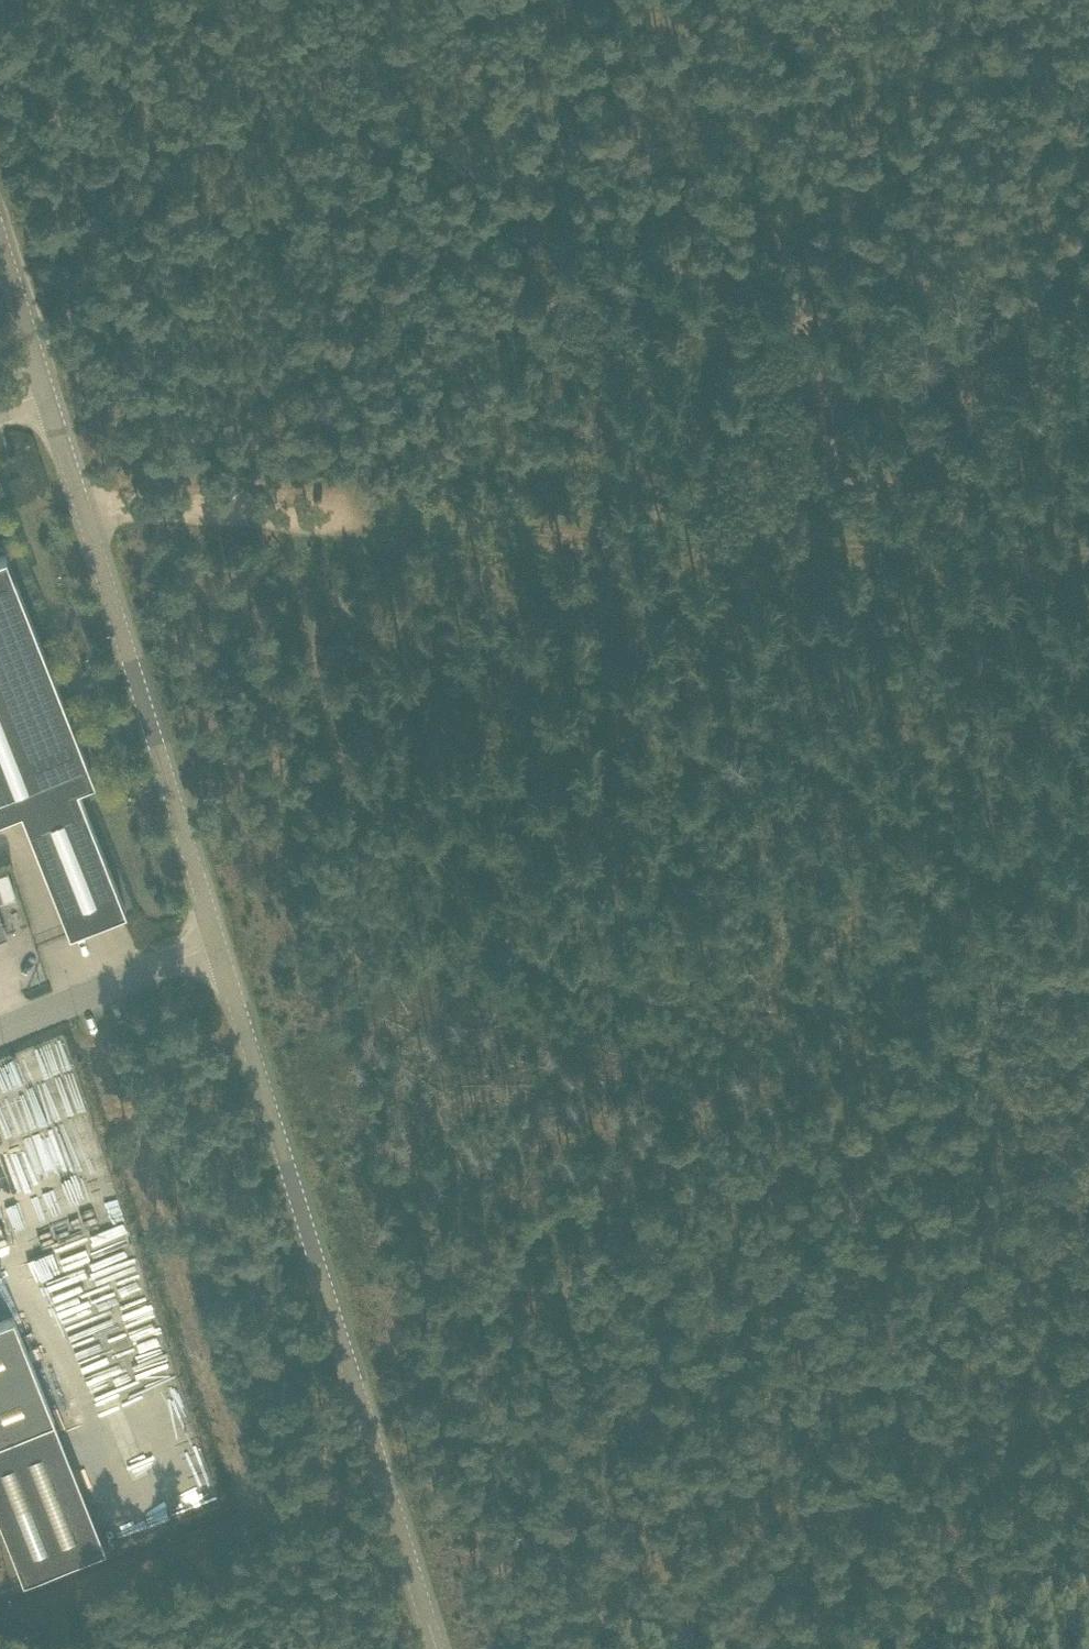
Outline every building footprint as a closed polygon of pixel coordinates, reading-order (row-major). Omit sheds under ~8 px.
[(21,807),(70,930),(126,908),(77,785),(94,778),(5,554),(0,556),(0,815),(21,807)] [(54,1417),(13,1315),(0,1320),(0,1439),(54,1417)]
